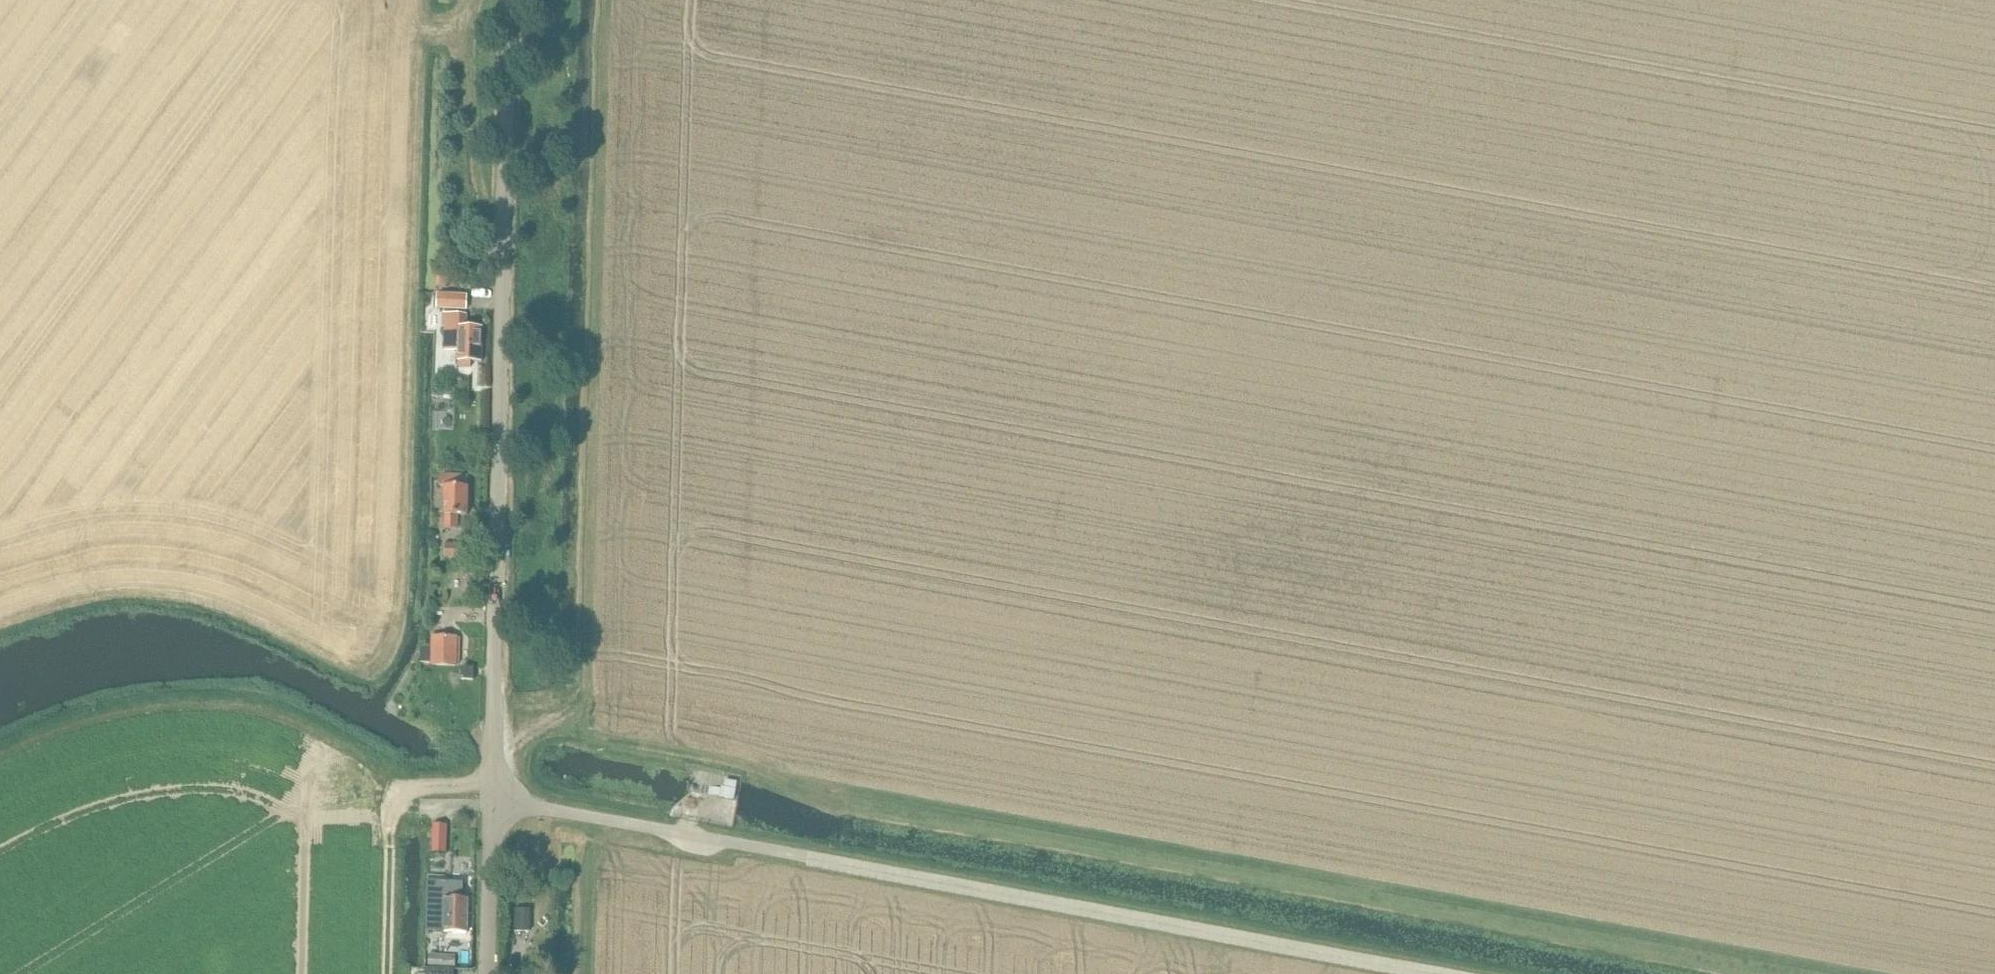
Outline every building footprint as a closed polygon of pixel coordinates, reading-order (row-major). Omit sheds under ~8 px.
[(436,277),(435,287),(438,288),(448,288),(448,286),(448,278),(445,278),(438,277),(436,277)] [(466,310),(467,296),(438,295),(438,309),(466,310)] [(473,361),(482,361),(482,328),(466,328),(466,315),(444,315),(444,333),(446,333),(446,350),(459,350),(459,353),(463,353),(463,366),(473,366),(473,361)] [(468,487),(468,477),(440,476),(439,486),(444,486),(444,515),(445,515),(445,528),(457,528),(457,515),(467,515),(468,487)] [(466,545),(446,544),(445,557),(466,558),(466,545)] [(432,666),(456,666),(457,638),(432,637),(432,666)] [(475,672),(463,672),(463,683),(475,683),(475,672)] [(721,785),(719,796),(734,798),(737,780),(726,778),(724,785),(721,785)] [(435,828),(434,853),(446,853),(447,828),(435,828)] [(468,899),(461,899),(445,899),(445,917),(438,916),(438,925),(445,925),(444,933),(447,933),(447,939),(457,939),(458,933),(467,933),(468,899)] [(515,931),(529,931),(529,911),(515,910),(515,931)] [(428,968),(455,968),(455,954),(428,954),(428,968)]
